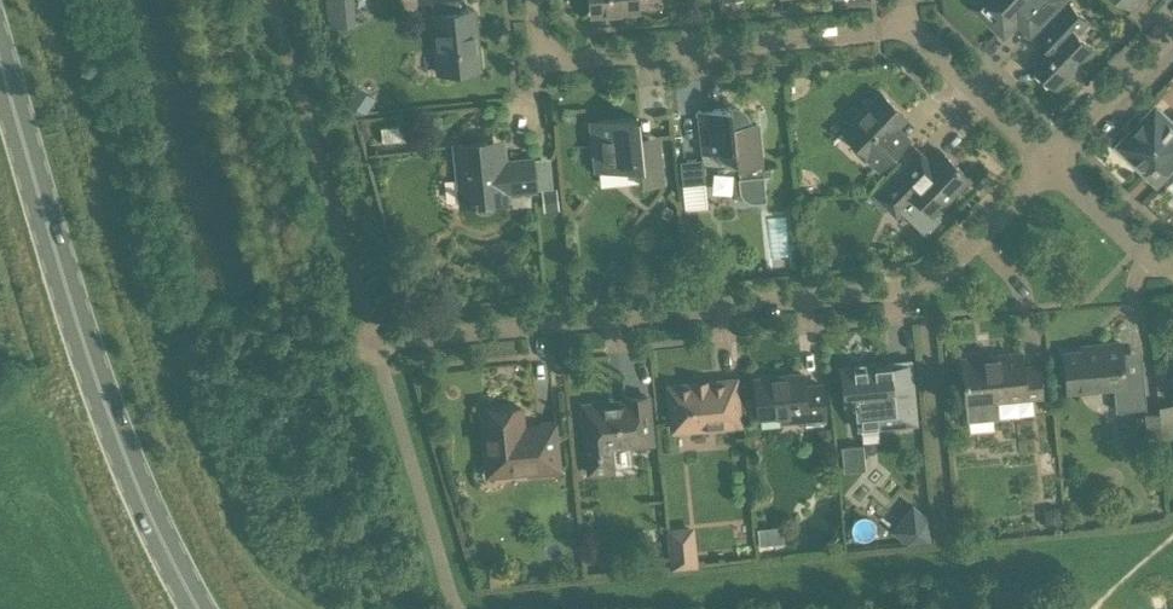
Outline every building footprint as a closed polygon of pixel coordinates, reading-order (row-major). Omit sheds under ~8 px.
[(356,25),(353,0),(326,0),(329,28),(356,25)] [(458,0),(429,0),(431,14),(430,14),(436,73),(478,69),(473,10),(459,11),(458,0)] [(636,9),(636,0),(588,0),(589,14),(636,9)] [(991,4),(981,14),(1004,37),(1023,17),(1035,29),(1063,0),(986,0),(991,4)] [(1132,10),(1142,0),(1122,0),(1132,10)] [(1088,22),(1069,4),(1036,38),(1047,48),(1032,64),(1057,88),(1094,49),(1078,33),(1088,22)] [(372,102),(353,90),(346,100),(350,115),(365,113),(372,102)] [(878,169),(901,145),(889,133),(904,117),(879,93),(842,132),(866,156),(865,157),(878,169)] [(1117,146),(1145,172),(1165,151),(1172,158),(1172,119),(1157,104),(1117,146)] [(730,109),(730,108),(696,111),(701,154),(717,152),(717,155),(718,157),(719,159),(722,163),(724,165),(727,166),(731,167),(733,168),(735,168),(736,169),(739,168),(740,178),(739,178),(740,190),(741,193),(741,195),(743,197),(744,198),(748,200),(751,201),(754,202),(758,202),(762,201),(765,200),(763,175),(762,175),(761,166),(757,124),(749,125),(748,122),(747,119),(746,117),(744,115),(740,111),(738,110),(735,109),(733,109),(730,109)] [(637,138),(635,118),(589,122),(594,170),(639,166),(641,185),(661,183),(656,137),(637,138)] [(492,156),(487,152),(486,142),(453,145),(459,205),(472,203),(474,207),(478,211),(483,213),(488,213),(492,210),(496,206),(497,201),(507,200),(506,193),(535,190),(532,159),(503,162),(502,155),(492,156)] [(895,215),(903,207),(928,232),(940,221),(933,215),(968,179),(939,151),(930,161),(919,150),(904,166),(875,196),(895,215)] [(704,182),(702,158),(680,161),(682,184),(704,182)] [(558,210),(556,187),(552,188),(541,189),(544,211),(558,210)] [(1122,377),(1119,343),(1095,345),(1095,350),(1062,354),(1065,390),(1112,385),(1114,412),(1145,409),(1142,375),(1122,377)] [(1021,367),(1020,353),(960,359),(964,400),(965,400),(967,421),(999,417),(997,401),(1040,397),(1037,366),(1021,367)] [(907,364),(840,371),(843,404),(854,403),(857,428),(913,423),(907,364)] [(802,387),(801,374),(753,379),(757,416),(778,414),(779,423),(824,419),(820,386),(802,387)] [(738,424),(734,381),(706,384),(705,381),(690,382),(691,385),(667,387),(671,431),(738,424)] [(650,439),(645,397),(625,399),(626,406),(612,408),(611,403),(581,406),(588,476),(615,473),(612,447),(626,445),(625,442),(650,439)] [(1172,432),(1172,404),(1158,405),(1159,412),(1161,438),(1172,432)] [(522,427),(520,408),(480,412),(482,435),(485,434),(490,475),(527,472),(526,467),(558,464),(554,424),(522,427)] [(1161,438),(1159,412),(1144,414),(1147,446),(1161,438)] [(865,469),(863,444),(841,446),(843,471),(865,469)] [(1058,508),(1050,509),(1046,514),(1046,524),(1059,523),(1058,508)] [(927,517),(905,544),(929,542),(927,517)] [(672,569),(698,566),(694,525),(668,528),(672,569)] [(774,543),(773,529),(759,531),(760,545),(774,543)]
